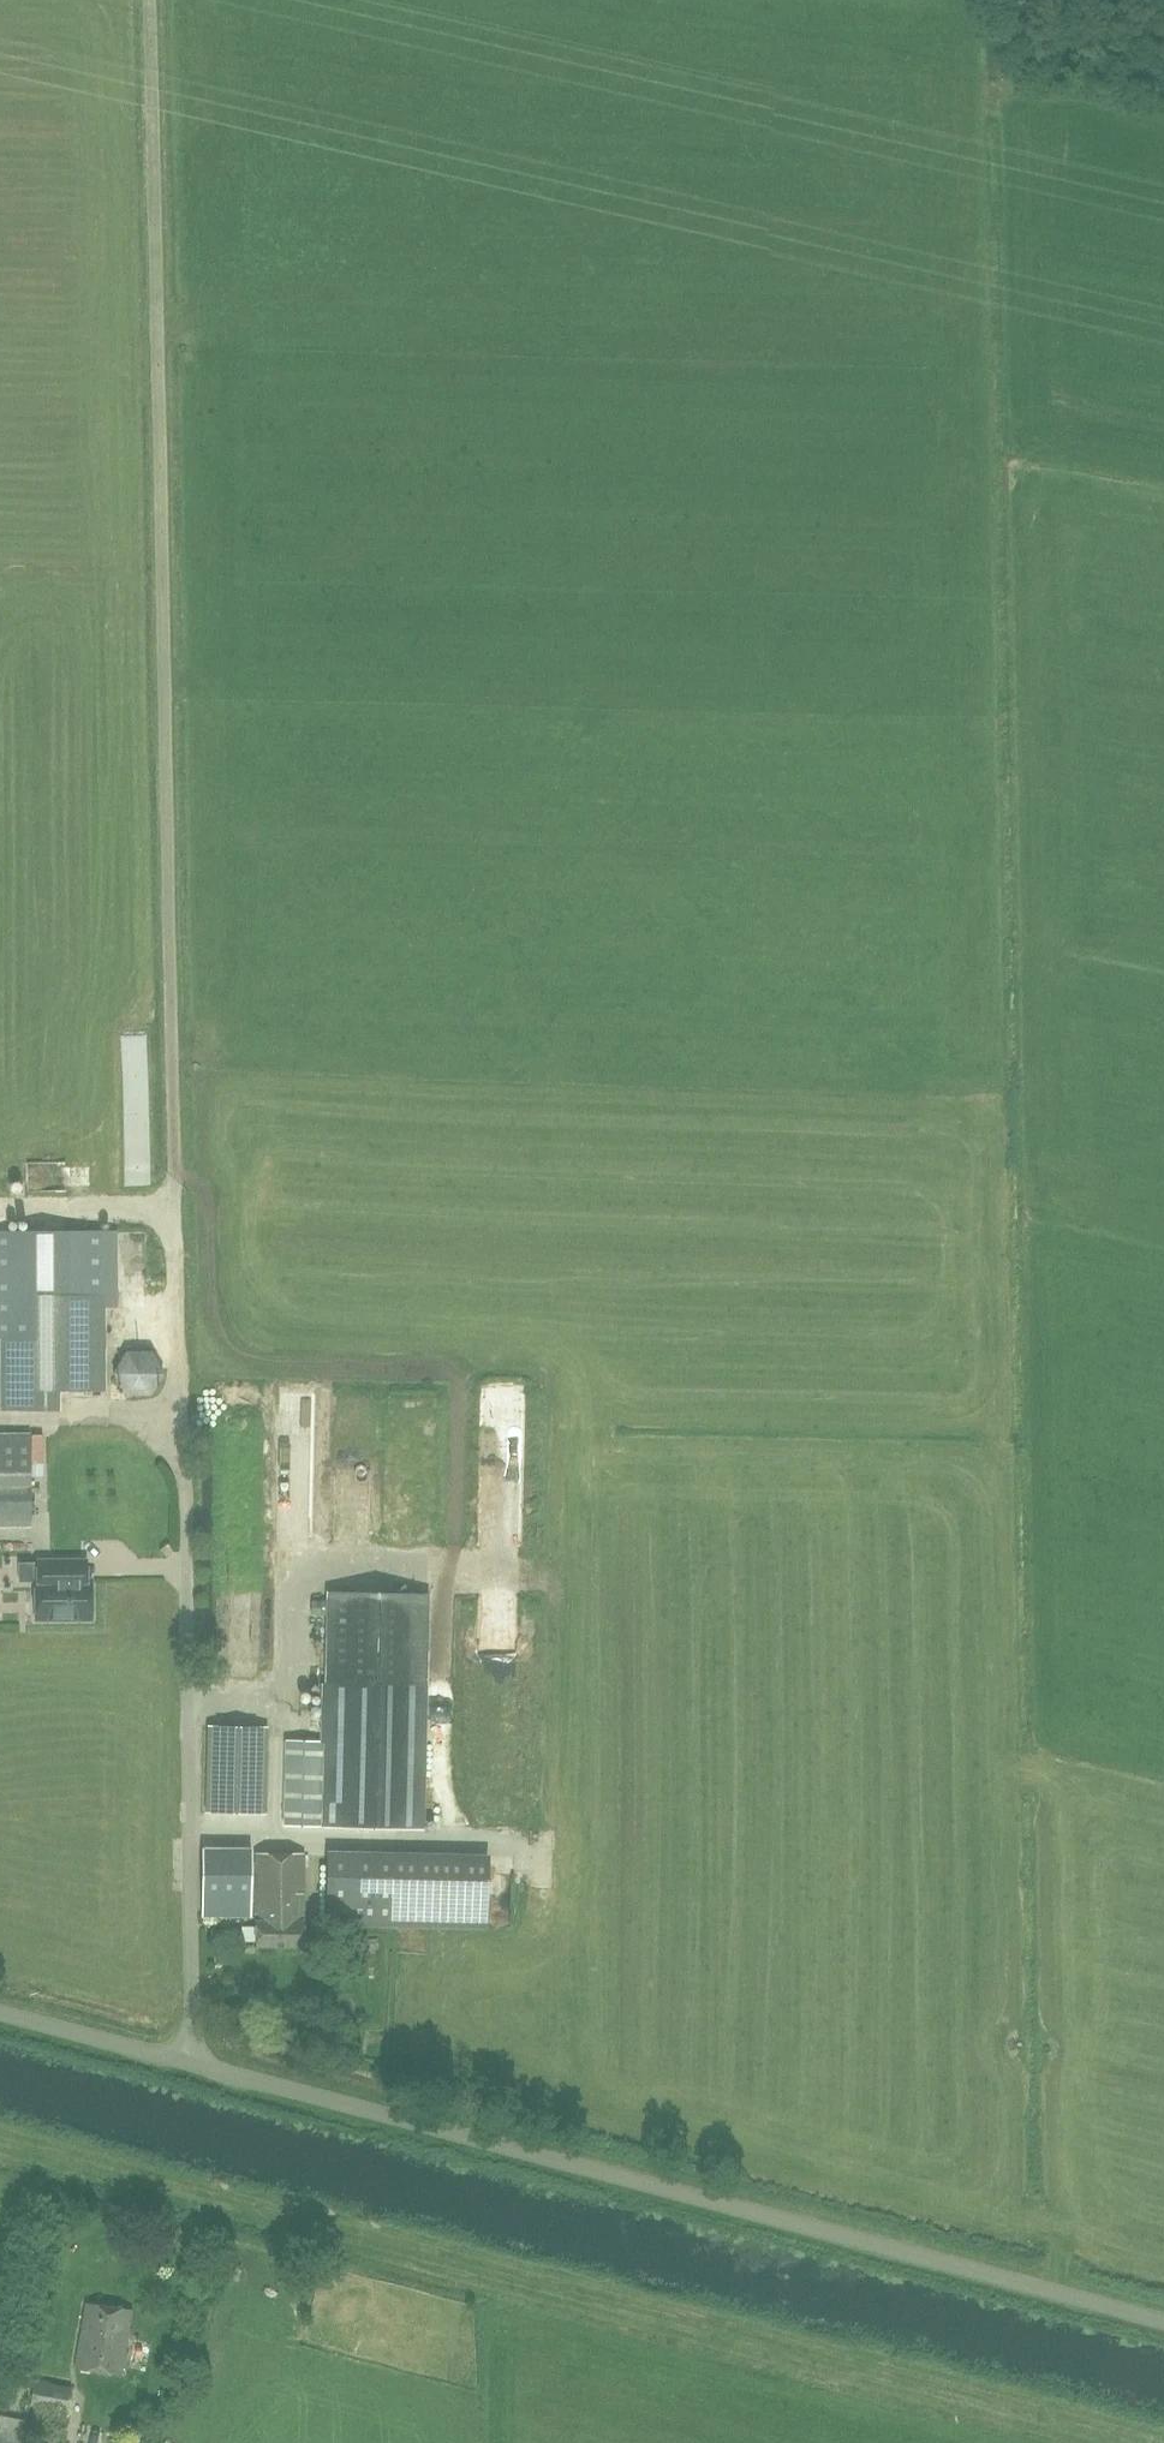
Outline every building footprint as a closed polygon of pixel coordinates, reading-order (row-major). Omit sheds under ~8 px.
[(133,1037),(135,1185),(155,1185),(153,1037),(133,1037)] [(116,1231),(0,1232),(0,1410),(44,1410),(44,1391),(104,1391),(104,1307),(116,1307),(116,1231)] [(152,1350),(127,1350),(113,1373),(125,1396),(151,1395),(163,1373),(152,1350)] [(47,1460),(47,1429),(36,1429),(36,1460),(47,1460)] [(31,1527),(31,1434),(0,1434),(0,1528),(31,1527)] [(357,1481),(376,1481),(377,1467),(357,1467),(357,1481)] [(91,1561),(70,1561),(38,1561),(38,1580),(36,1580),(36,1620),(92,1619),(91,1580),(91,1561)] [(329,1593),(328,1679),(326,1742),(286,1741),(284,1826),(422,1829),(427,1595),(329,1593)] [(488,1634),(487,1677),(517,1677),(517,1658),(524,1658),(525,1634),(488,1634)] [(208,1726),(207,1812),(266,1814),(268,1727),(208,1726)] [(251,1862),(251,1853),(251,1848),(201,1848),(202,1915),(255,1916),(255,1947),(303,1947),(304,1854),(255,1853),(255,1862),(251,1862)] [(488,1857),(329,1853),(327,1924),(487,1928),(488,1857)] [(86,2303),(76,2368),(121,2376),(132,2310),(86,2303)] [(72,2388),(35,2382),(31,2405),(68,2412),(72,2388)] [(24,2421),(1,2417),(0,2422),(0,2442),(20,2442),(24,2421)]
